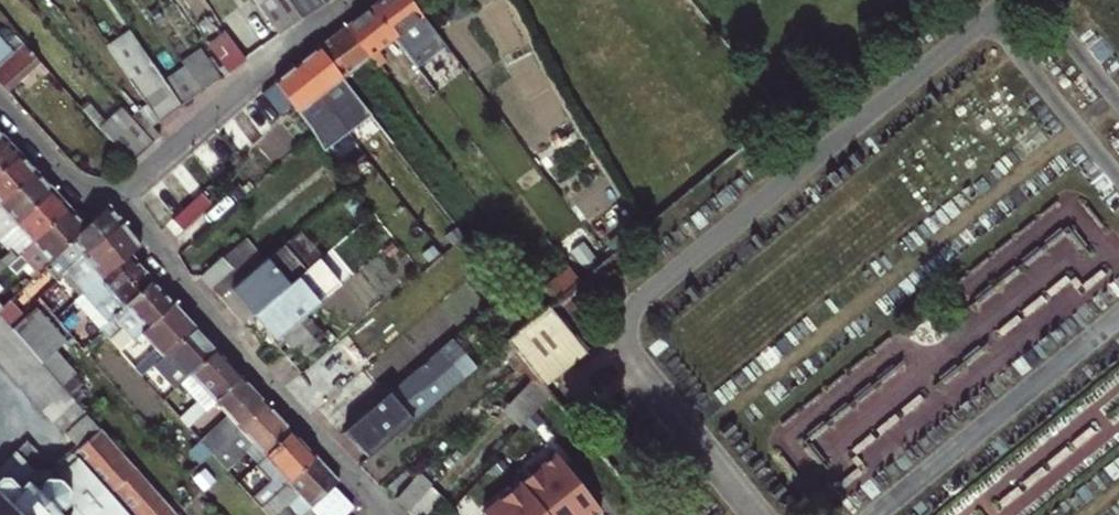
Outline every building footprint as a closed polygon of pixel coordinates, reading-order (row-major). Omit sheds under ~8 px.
[(257,6),(277,35),(278,37),(302,20),(288,0),(253,0),(257,6)] [(406,0),(381,0),(371,8),(394,39),(420,19),(406,0)] [(277,35),(257,6),(243,15),(263,44),(277,35)] [(394,39),(371,8),(344,29),(367,59),(394,39)] [(229,69),(245,58),(223,26),(206,38),(229,69)] [(367,59),(344,29),(316,50),(339,81),(367,59)] [(7,91),(39,63),(21,43),(14,49),(8,42),(4,46),(0,41),(0,83),(7,91)] [(180,105),(163,81),(138,45),(114,62),(146,107),(157,122),(180,105)] [(183,66),(201,90),(218,78),(198,50),(180,62),(183,66)] [(339,81),(316,50),(294,67),(339,126),(344,122),(335,111),(352,98),(345,88),(339,81)] [(415,56),(410,60),(421,75),(426,71),(415,56)] [(421,75),(410,60),(409,58),(401,63),(414,80),(421,75)] [(180,105),(201,90),(183,66),(163,81),(180,105)] [(339,126),(294,67),(273,83),(274,85),(291,108),(321,151),(337,138),(332,131),(339,126)] [(382,68),(377,72),(382,79),(387,75),(382,68)] [(382,79),(377,72),(371,77),(376,83),(382,79)] [(351,83),(345,88),(352,98),(356,102),(362,97),(351,83)] [(277,118),(291,108),(274,85),(260,96),(277,118)] [(356,102),(352,98),(335,111),(344,122),(361,109),(356,102)] [(139,112),(139,114),(150,126),(157,122),(146,107),(139,112)] [(123,110),(100,131),(131,165),(153,144),(132,120),(123,110)] [(150,126),(139,114),(132,120),(153,144),(159,138),(150,126)] [(21,155),(5,138),(0,142),(0,174),(21,155)] [(37,173),(21,155),(0,174),(0,206),(37,173)] [(37,173),(0,206),(0,231),(4,235),(54,191),(37,173)] [(70,209),(54,191),(4,235),(14,247),(0,259),(0,272),(6,267),(70,209)] [(201,214),(192,204),(166,228),(175,239),(201,214)] [(42,267),(54,281),(77,262),(122,225),(107,206),(85,227),(42,267)] [(37,273),(42,267),(85,227),(70,209),(6,267),(11,273),(25,260),(37,273)] [(122,225),(77,262),(94,284),(108,273),(131,255),(139,248),(122,225)] [(200,276),(221,300),(243,281),(264,262),(243,238),(200,276)] [(108,273),(94,284),(72,301),(98,329),(151,281),(131,255),(108,273)] [(173,304),(151,281),(98,329),(120,353),(173,304)] [(221,300),(242,325),(264,306),(243,281),(221,300)] [(8,299),(0,290),(0,306),(1,307),(8,299)] [(276,296),(264,306),(242,325),(264,352),(274,343),(298,323),(276,296)] [(8,299),(1,307),(0,307),(0,317),(2,320),(16,307),(8,299)] [(173,304),(120,353),(142,377),(169,351),(195,327),(173,304)] [(584,351),(549,306),(529,323),(506,341),(525,365),(542,385),(584,351)] [(31,309),(10,328),(39,360),(59,342),(31,309)] [(71,455),(125,514),(176,514),(39,360),(10,328),(2,320),(0,317),(0,363),(52,421),(53,420),(79,448),(71,455)] [(318,346),(298,323),(274,343),(294,367),(318,346)] [(169,351),(190,375),(216,350),(195,327),(169,351)] [(309,363),(328,387),(366,356),(346,333),(309,363)] [(453,339),(344,431),(368,459),(477,367),(453,339)] [(525,365),(506,341),(496,350),(515,374),(525,365)] [(216,350),(190,375),(180,384),(196,401),(179,417),(189,428),(216,403),(242,378),(216,350)] [(242,378),(216,403),(231,420),(204,445),(212,454),(267,405),(242,378)] [(505,409),(523,425),(548,400),(530,383),(505,409)] [(292,432),(267,405),(212,454),(225,467),(252,443),(265,457),(292,432)] [(316,457),(292,432),(265,457),(255,466),(269,481),(253,498),(260,506),(316,457)] [(25,442),(14,453),(33,471),(43,460),(25,442)] [(1085,466),(1071,449),(1024,486),(1013,472),(974,503),(983,514),(1023,514),(1085,466)] [(71,455),(57,467),(33,471),(14,453),(0,467),(0,514),(125,514),(71,455)] [(481,514),(482,514),(596,514),(599,512),(555,456),(481,514)] [(316,457),(260,506),(268,514),(284,514),(293,506),(302,514),(309,508),(333,487),(339,482),(316,457)] [(410,514),(426,514),(441,500),(451,489),(438,476),(428,487),(418,477),(396,501),(410,514)] [(333,487),(309,508),(316,514),(346,514),(353,509),(333,487)]
